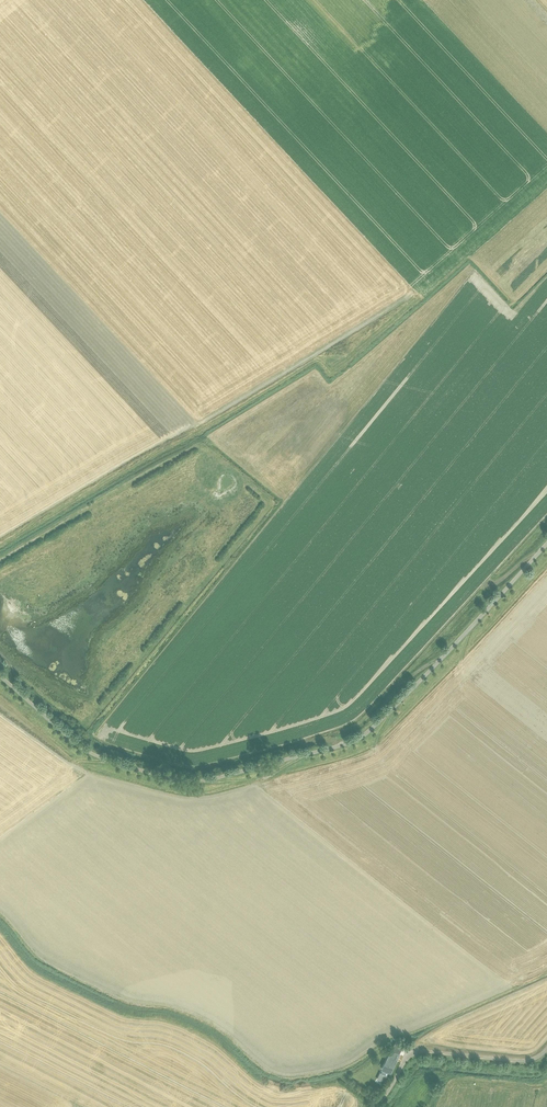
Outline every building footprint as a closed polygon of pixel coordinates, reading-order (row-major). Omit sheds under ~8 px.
[(391,1072),(399,1054),(394,1052),(396,1048),(393,1047),(392,1050),(391,1050),(391,1051),(392,1051),(384,1069),(383,1068),(382,1069),(391,1073),(391,1072)] [(373,1061),(377,1066),(382,1062),(377,1057),(373,1061)]
